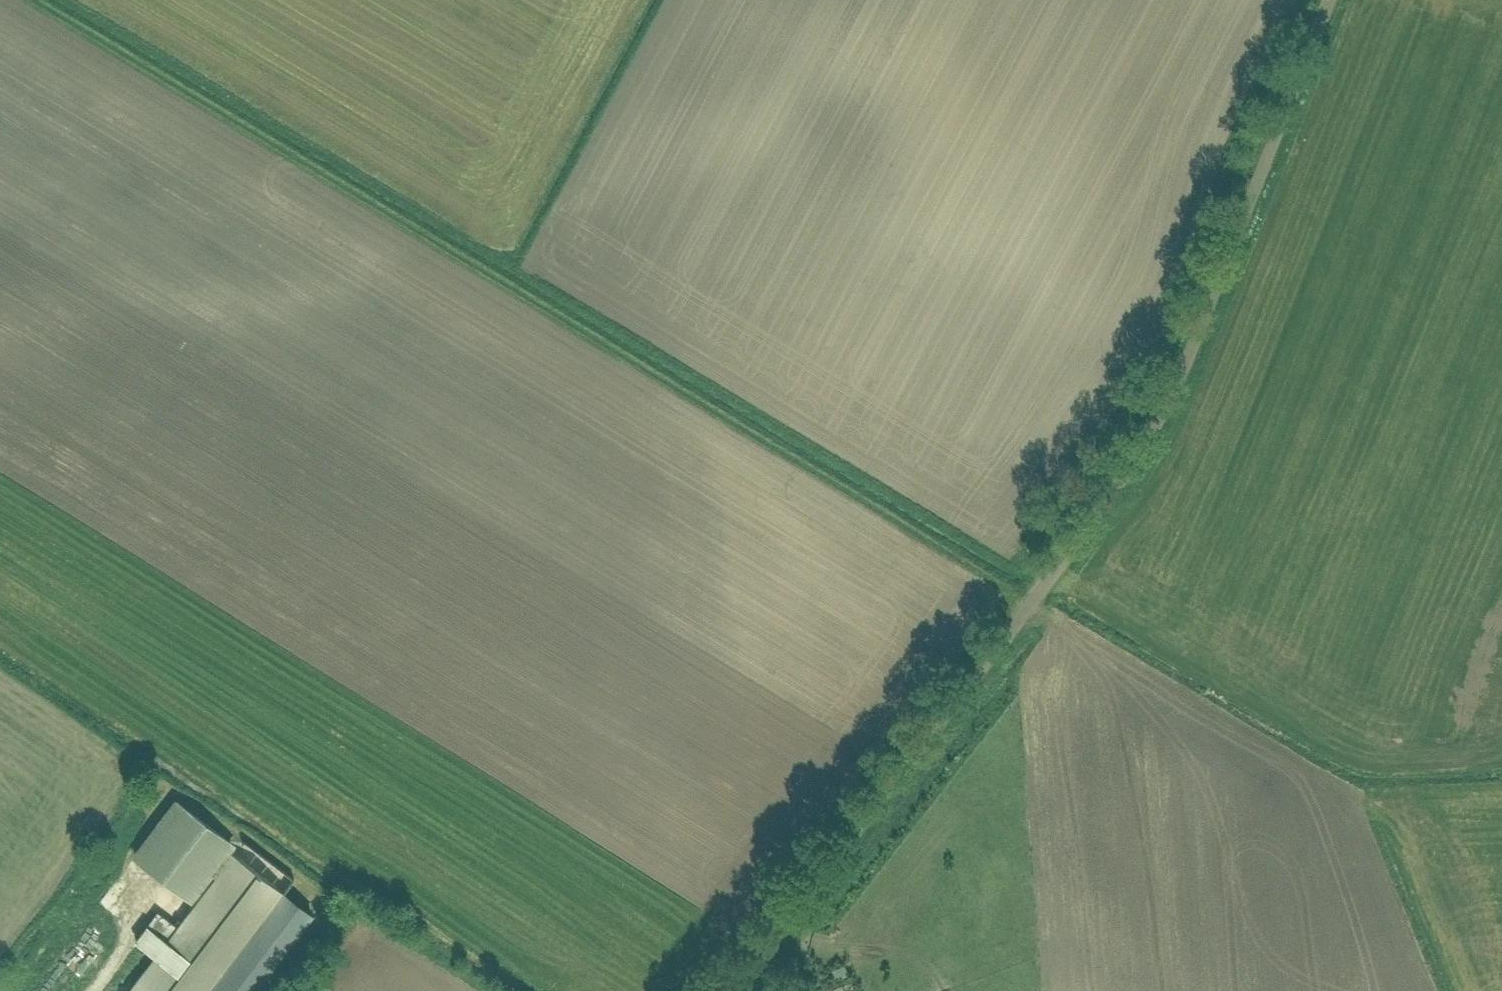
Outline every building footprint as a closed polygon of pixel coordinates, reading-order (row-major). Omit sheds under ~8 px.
[(229,842),(175,801),(135,855),(189,896),(229,842)] [(154,954),(126,990),(250,990),(309,912),(281,891),(231,853),(176,925),(156,910),(134,939),(154,954)]
